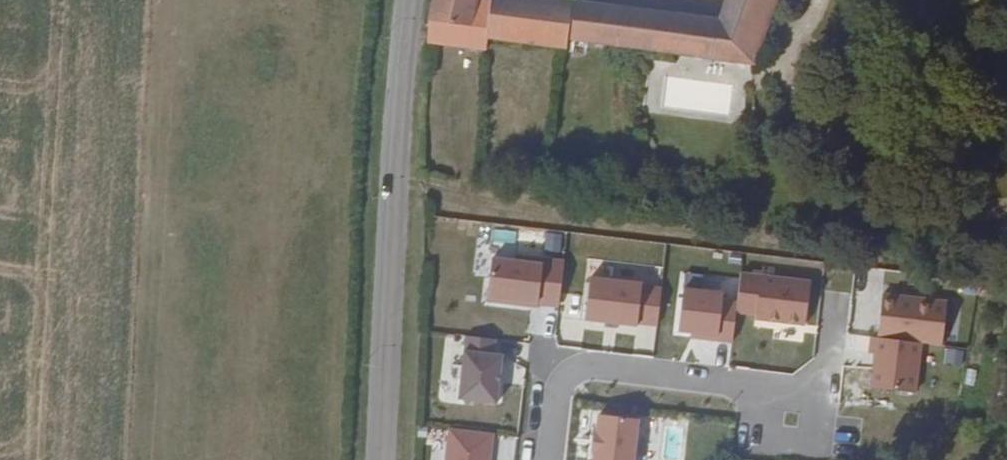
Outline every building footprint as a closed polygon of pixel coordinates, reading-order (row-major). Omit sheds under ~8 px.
[(433,18),(432,33),(484,41),(486,27),(575,39),(575,44),(586,45),(587,36),(753,60),(774,0),(725,0),(719,17),(597,0),(437,0),(433,18)] [(561,302),(567,256),(520,250),(519,257),(496,254),(490,296),(540,303),(540,299),(561,302)] [(810,322),(815,278),(745,270),(740,308),(759,311),(759,316),(810,322)] [(661,321),(665,287),(645,285),(645,280),(593,274),(588,316),(608,318),(607,325),(621,327),(622,321),(639,323),(640,319),(661,321)] [(740,308),(741,298),(727,297),(727,290),(687,285),(682,327),(695,328),(695,334),(737,339),(740,308)] [(926,340),(947,343),(952,299),(888,291),(883,335),(926,340)] [(506,352),(496,351),(498,336),(469,332),(460,394),(499,400),(506,352)] [(883,335),(876,334),(874,350),(881,351),(877,385),(920,390),(926,340),(883,335)] [(642,417),(602,412),(601,431),(597,431),(595,448),(598,448),(596,459),(636,459),(642,417)] [(495,431),(452,427),(448,459),(492,459),(495,431)]
